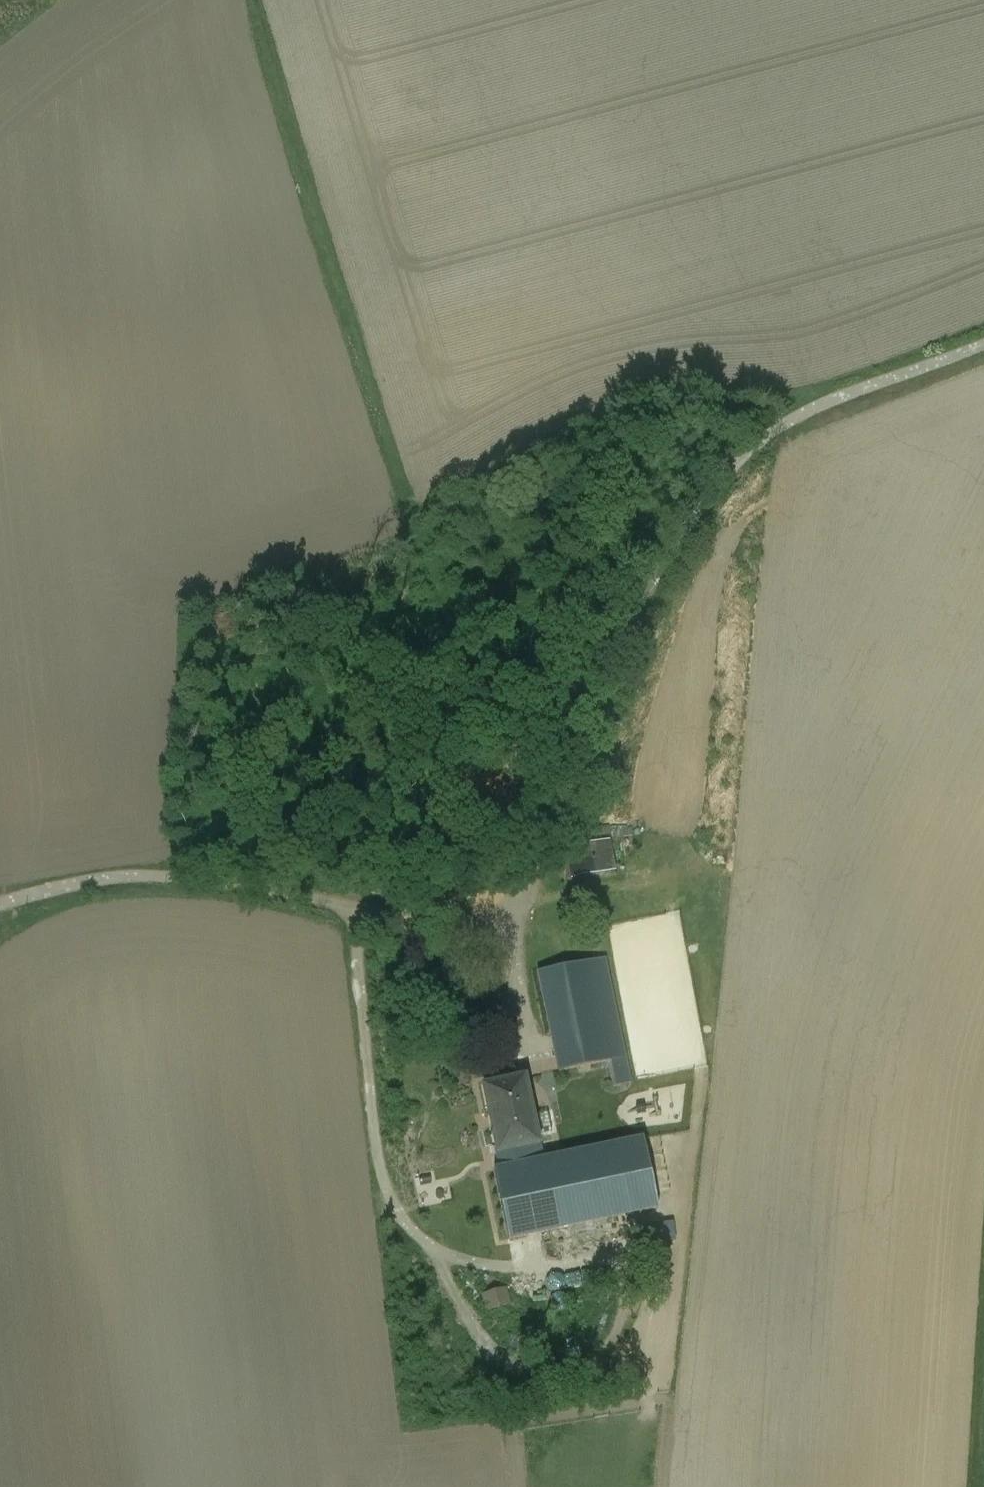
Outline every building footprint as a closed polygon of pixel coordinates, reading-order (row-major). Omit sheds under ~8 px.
[(490,758),(463,775),(481,803),(507,785),(490,758)] [(605,845),(577,850),(583,881),(611,875),(605,845)] [(596,958),(536,969),(554,1066),(614,1052),(596,958)] [(525,1078),(483,1087),(498,1154),(539,1145),(525,1078)] [(632,1142),(542,1161),(539,1145),(498,1154),(501,1170),(494,1171),(509,1241),(658,1209),(644,1140),(632,1142)]
